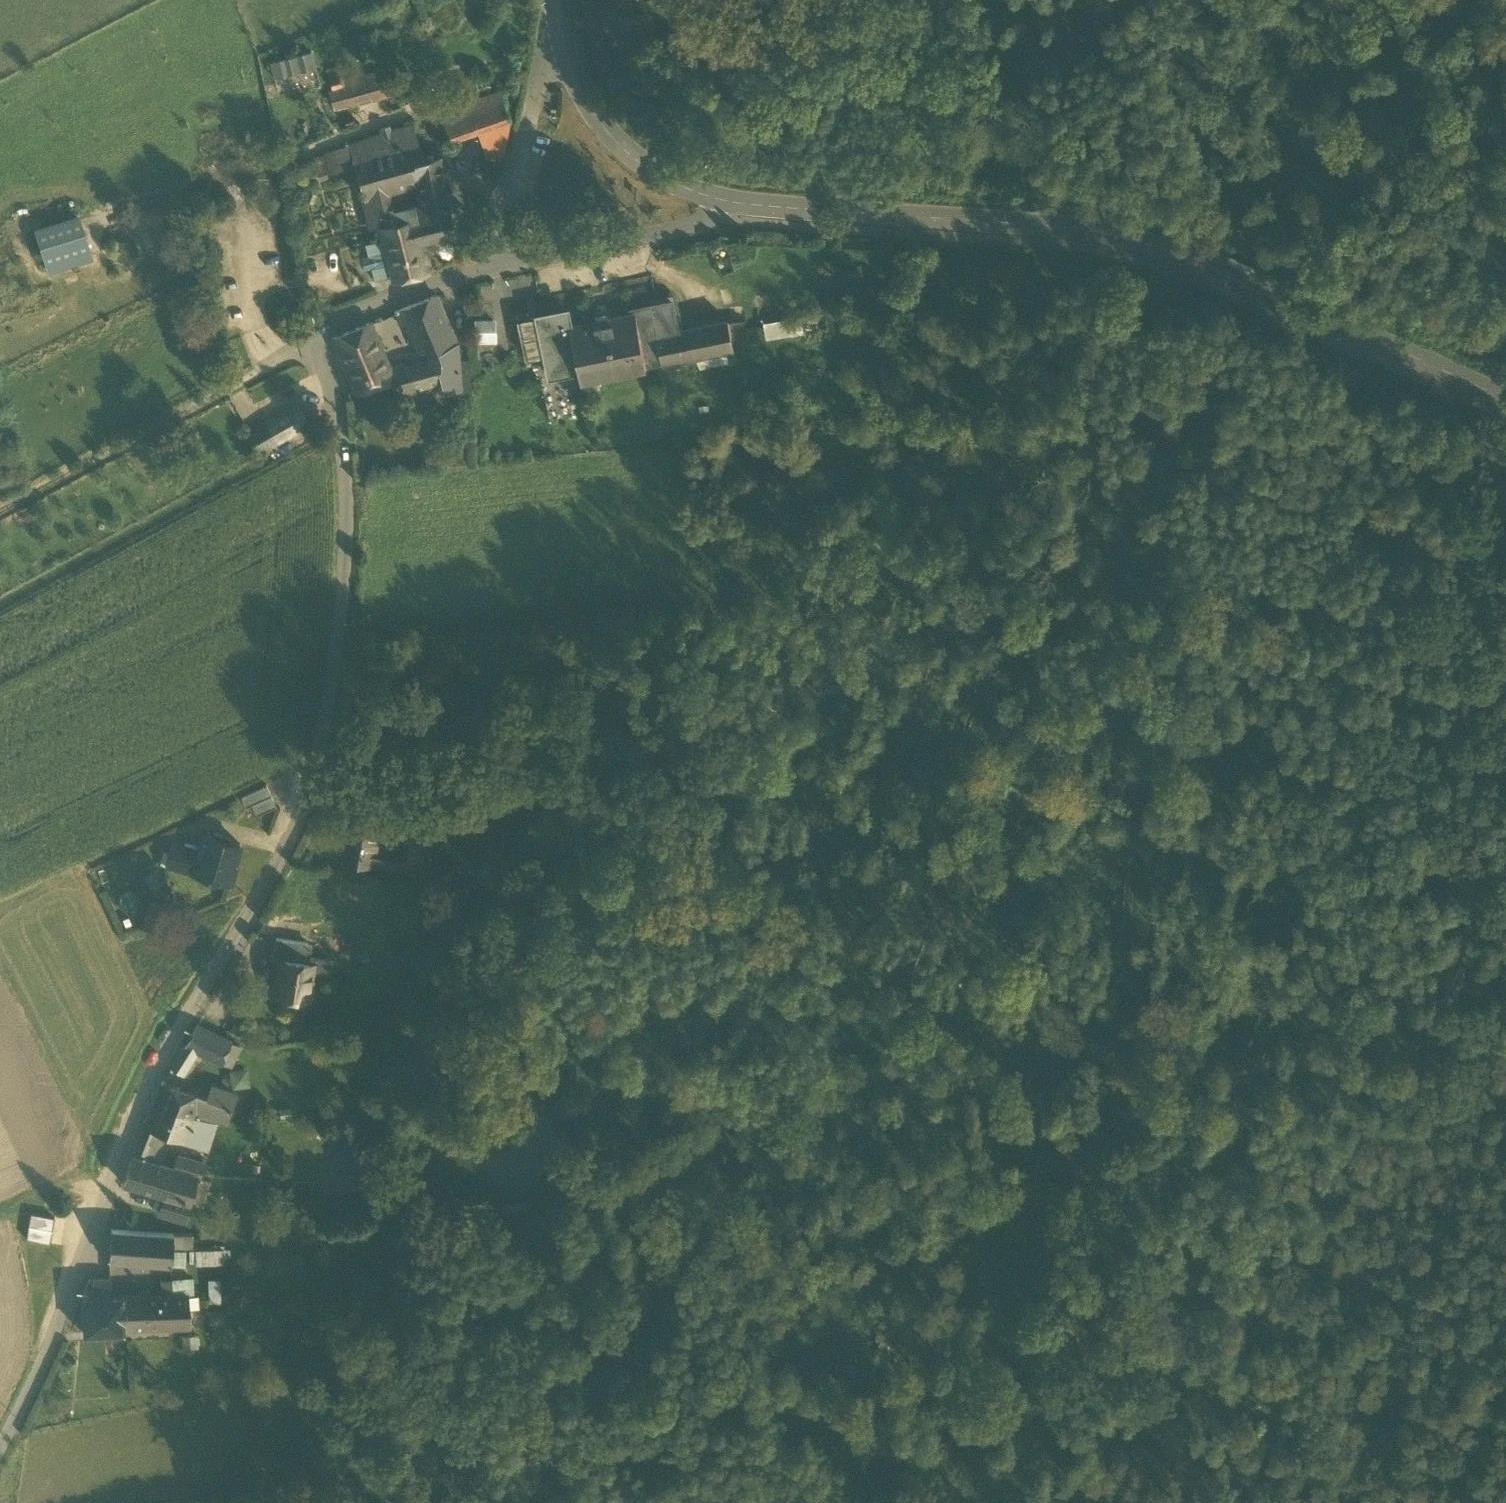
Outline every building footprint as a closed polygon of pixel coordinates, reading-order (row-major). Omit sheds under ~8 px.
[(600,33),(587,36),(591,51),(603,48),(600,33)] [(271,62),(275,76),(315,65),(311,51),(271,62)] [(391,72),(330,90),(336,110),(397,92),(391,72)] [(502,100),(473,110),(480,130),(509,120),(502,100)] [(473,110),(444,121),(451,140),(480,130),(473,110)] [(480,130),(485,156),(503,156),(509,120),(480,130)] [(438,156),(415,162),(403,126),(347,145),(348,146),(353,162),(363,197),(364,198),(372,195),(371,194),(388,189),(418,181),(421,196),(445,190),(438,156)] [(348,146),(325,154),(330,170),(353,162),(348,146)] [(388,189),(371,194),(372,195),(380,226),(396,222),(388,189)] [(445,190),(421,196),(425,214),(412,218),(418,242),(426,240),(456,232),(445,190)] [(36,229),(48,269),(91,256),(78,215),(36,229)] [(396,222),(380,226),(383,239),(393,276),(393,279),(425,271),(421,255),(418,242),(412,218),(396,222)] [(365,244),(374,280),(393,276),(383,239),(365,244)] [(437,245),(426,240),(418,242),(421,255),(430,259),(437,245)] [(436,295),(396,312),(400,324),(416,318),(431,353),(435,351),(456,342),(436,295)] [(597,318),(571,323),(568,309),(540,315),(548,355),(552,376),(565,374),(581,370),(582,377),(600,373),(599,366),(644,357),(646,364),(701,353),(728,347),(735,346),(730,320),(680,331),(673,297),(633,305),(635,310),(613,314),(612,311),(607,307),(600,308),(596,314),(597,318)] [(312,300),(305,302),(309,314),(317,312),(312,300)] [(286,306),(276,309),(280,324),(290,321),(286,306)] [(540,315),(524,318),(532,358),(548,355),(540,315)] [(472,340),(494,340),(494,316),(472,316),(472,340)] [(765,336),(784,332),(781,317),(763,321),(765,336)] [(371,322),(333,339),(355,392),(391,380),(393,379),(389,369),(371,322)] [(456,342),(435,351),(437,360),(441,380),(443,392),(458,387),(459,387),(457,360),(456,342)] [(728,347),(701,353),(705,362),(729,357),(728,347)] [(471,394),(468,359),(457,360),(459,387),(458,387),(459,395),(471,394)] [(407,369),(406,369),(411,388),(413,387),(441,380),(437,360),(407,369)] [(405,364),(389,369),(393,379),(391,380),(398,403),(416,398),(413,387),(411,388),(406,369),(407,369),(405,364)] [(581,370),(565,374),(567,389),(583,386),(582,377),(581,370)] [(306,424),(297,407),(265,424),(274,441),(306,424)] [(257,450),(274,441),(265,424),(248,434),(257,450)] [(266,784),(240,795),(245,806),(251,804),(271,794),(266,784)] [(271,794),(251,804),(256,814),(276,805),(271,794)] [(378,825),(344,818),(338,853),(372,860),(375,842),(376,838),(378,825)] [(237,843),(203,834),(196,860),(193,871),(192,873),(229,883),(234,864),(232,863),(237,843)] [(384,844),(375,842),(372,860),(400,865),(403,847),(402,847),(384,844)] [(418,845),(403,843),(402,847),(403,847),(400,865),(413,868),(418,845)] [(185,847),(171,844),(166,864),(193,871),(196,860),(182,856),(185,847)] [(429,847),(418,845),(413,868),(425,870),(429,847)] [(350,909),(352,879),(333,877),(330,907),(350,909)] [(308,942),(276,937),(273,958),(280,959),(281,958),(305,962),(308,942)] [(329,959),(312,956),(311,962),(312,963),(310,974),(327,976),(329,959)] [(305,962),(281,958),(280,959),(275,994),(289,996),(292,997),(294,985),(308,987),(308,986),(310,974),(312,963),(311,962),(305,962)] [(308,987),(294,985),(292,997),(289,996),(288,1003),(309,1006),(312,986),(308,986),(308,987)] [(229,1041),(196,1026),(184,1045),(197,1051),(220,1063),(221,1060),(229,1041)] [(229,1041),(221,1060),(231,1065),(239,1046),(229,1041)] [(184,1045),(170,1068),(172,1069),(185,1070),(192,1058),(193,1058),(197,1051),(184,1045)] [(246,1066),(228,1067),(229,1084),(247,1083),(246,1066)] [(200,1096),(161,1083),(153,1104),(193,1117),(200,1096)] [(234,1094),(212,1086),(208,1098),(209,1099),(204,1112),(225,1119),(228,1109),(229,1110),(230,1108),(229,1108),(234,1094)] [(208,1098),(200,1096),(193,1117),(214,1121),(223,1123),(225,1119),(204,1112),(209,1099),(208,1098)] [(153,1104),(152,1103),(143,1126),(169,1135),(185,1140),(193,1117),(153,1104)] [(214,1121),(193,1117),(185,1140),(206,1148),(214,1121)] [(169,1135),(143,1126),(138,1140),(150,1145),(156,1147),(169,1135)] [(150,1145),(138,1140),(131,1158),(144,1162),(150,1145)] [(202,1163),(179,1156),(174,1170),(189,1174),(189,1175),(197,1178),(202,1163)] [(144,1162),(131,1158),(122,1182),(166,1194),(183,1199),(183,1198),(189,1175),(189,1174),(174,1170),(144,1162)] [(290,1185),(281,1185),(281,1199),(295,1200),(296,1186),(290,1185)] [(183,1199),(166,1194),(160,1213),(183,1220),(190,1200),(183,1198),(183,1199)] [(53,1219),(32,1215),(27,1240),(48,1244),(53,1219)] [(173,1234),(111,1230),(109,1261),(171,1265),(172,1246),(173,1234)] [(192,1246),(192,1233),(173,1234),(172,1246),(192,1246)] [(185,1251),(173,1250),(172,1263),(184,1263),(185,1251)] [(214,1250),(196,1251),(197,1263),(214,1262),(214,1250)] [(122,1296),(110,1297),(110,1278),(89,1279),(82,1298),(83,1333),(123,1332),(122,1296)] [(172,1280),(161,1280),(162,1295),(173,1294),(172,1280)] [(222,1280),(206,1280),(207,1297),(223,1296),(222,1280)] [(162,1295),(122,1296),(123,1332),(131,1332),(130,1327),(189,1324),(188,1294),(173,1295),(173,1294),(162,1295)] [(196,1336),(183,1337),(183,1346),(196,1346),(196,1336)]
